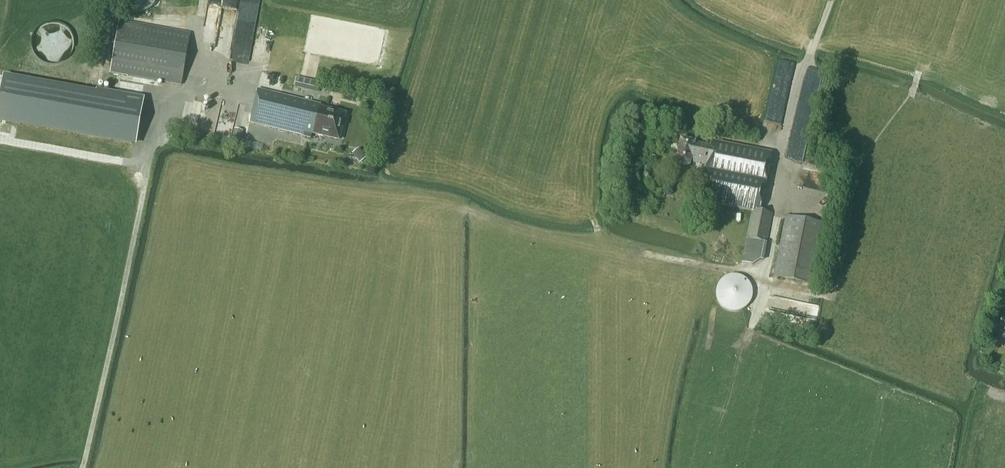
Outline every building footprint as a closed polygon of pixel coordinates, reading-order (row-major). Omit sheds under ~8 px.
[(156,0),(129,0),(129,3),(131,7),(135,10),(140,12),(144,12),(149,10),(153,7),(155,3),(156,0)] [(153,92),(155,80),(182,85),(191,34),(119,21),(110,72),(136,77),(134,89),(153,92)] [(71,58),(71,23),(36,23),(36,58),(71,58)] [(782,127),(798,65),(782,61),(766,123),(782,127)] [(811,67),(809,84),(822,86),(824,68),(811,67)] [(137,97),(88,87),(87,90),(0,72),(0,74),(0,115),(128,142),(137,97)] [(322,104),(258,88),(250,121),(305,134),(304,136),(310,138),(312,133),(324,136),(340,139),(346,113),(321,107),(322,104)] [(197,131),(204,102),(177,94),(169,124),(197,131)] [(243,131),(234,128),(231,145),(242,148),(244,140),(241,139),(243,131)] [(767,243),(766,243),(772,214),(761,211),(772,155),(713,143),(712,146),(703,145),(680,139),(675,163),(690,166),(690,163),(707,166),(700,199),(753,211),(742,263),(752,265),(760,260),(763,261),(767,243)] [(352,153),(360,163),(367,158),(359,148),(352,153)] [(826,223),(785,215),(773,277),(814,285),(826,223)] [(752,298),(753,293),(752,288),(750,283),(746,279),(742,276),(737,275),(732,275),(726,276),(722,279),(719,283),(716,288),(716,293),(716,298),(719,303),(722,307),(726,310),(732,312),(737,312),(742,310),(746,307),(750,303),(752,298)] [(809,303),(808,313),(820,315),(821,305),(809,303)] [(793,328),(817,328),(818,317),(793,316),(793,328)]
